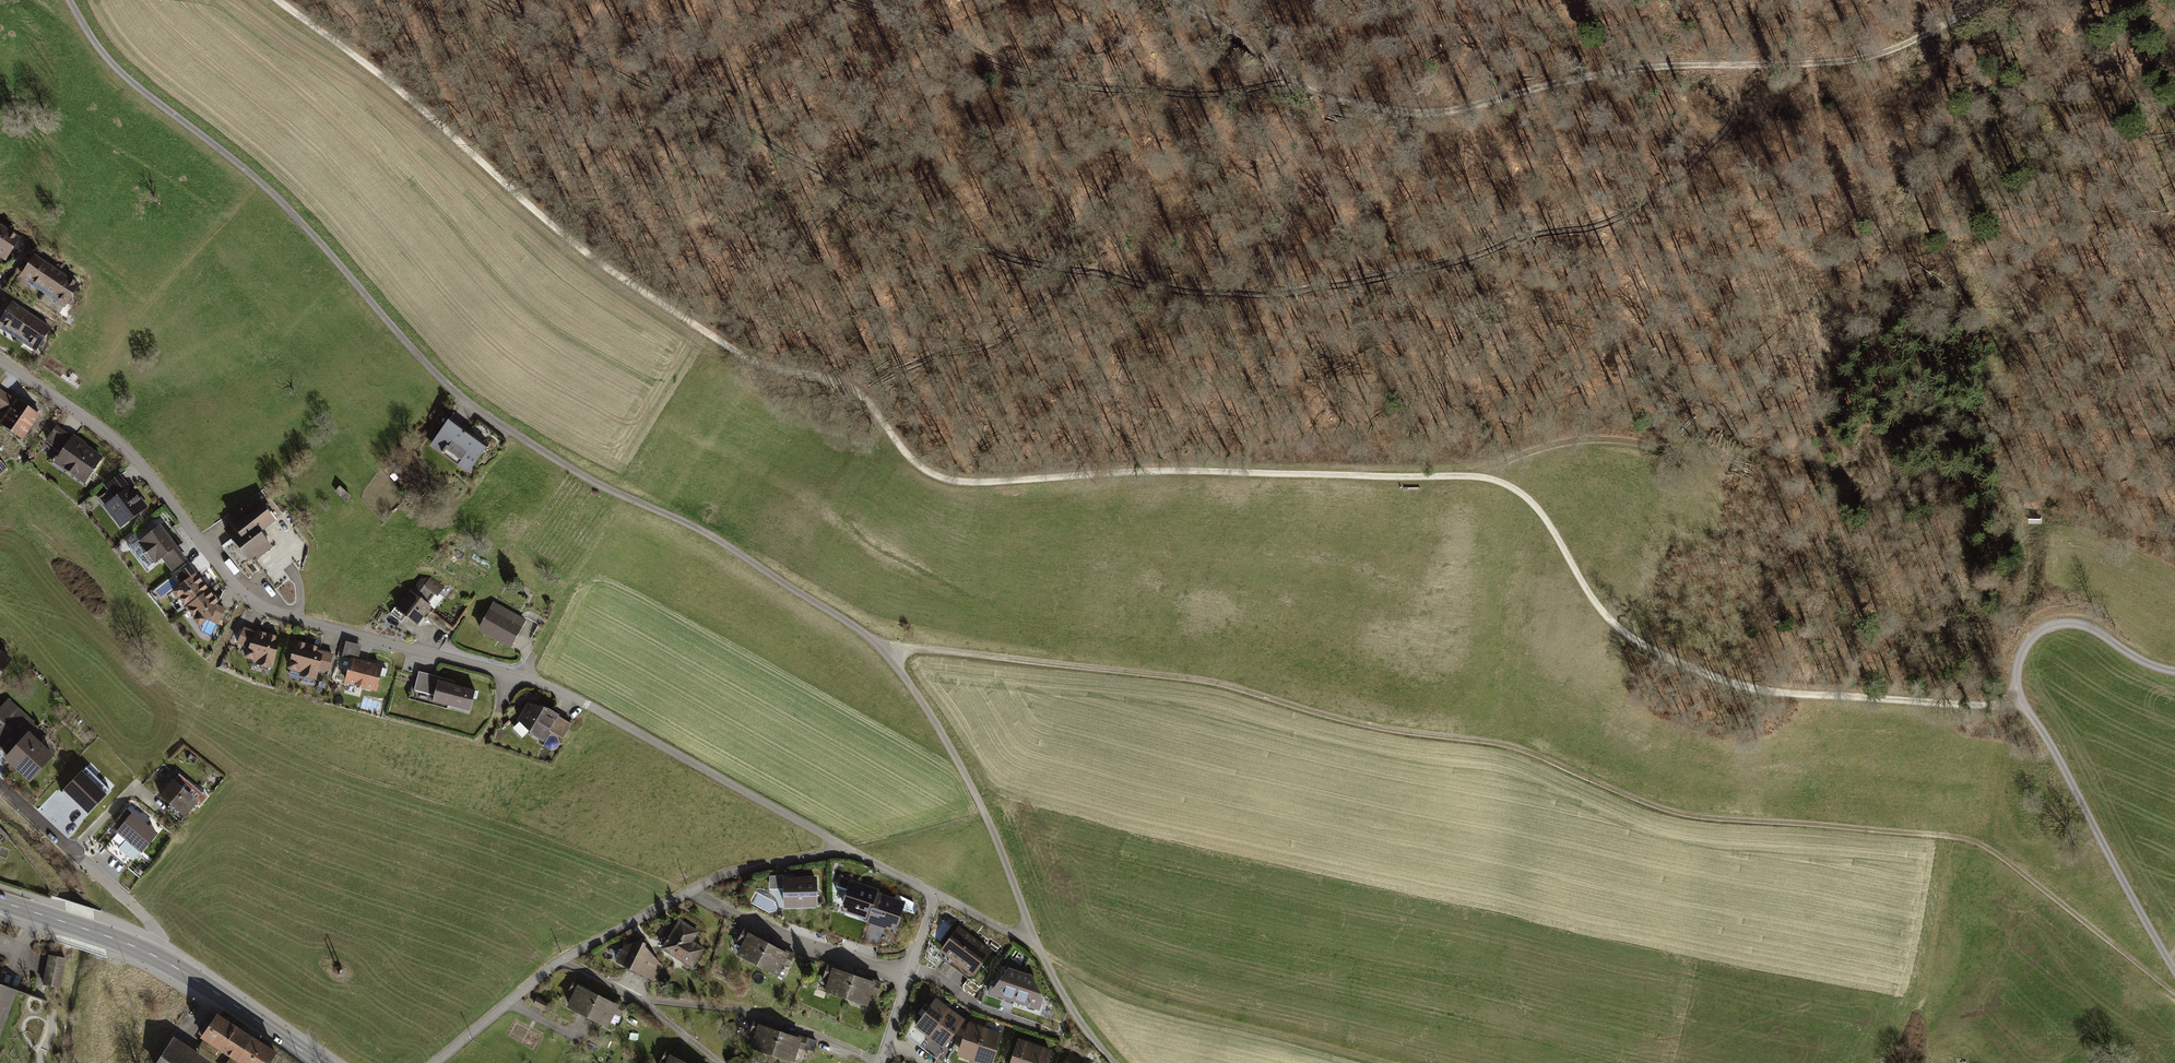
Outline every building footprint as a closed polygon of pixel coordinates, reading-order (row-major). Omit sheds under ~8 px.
[(0,224),(0,260),(3,262),(20,238),(0,224)] [(20,279),(42,293),(57,269),(35,255),(20,279)] [(79,284),(57,269),(42,293),(64,307),(79,284)] [(16,338),(31,315),(10,302),(0,319),(0,328),(16,338)] [(50,327),(31,315),(16,338),(35,350),(50,327)] [(0,390),(0,415),(2,416),(0,419),(0,427),(21,441),(38,416),(35,414),(38,410),(19,398),(17,401),(0,390)] [(488,441),(451,415),(428,448),(464,473),(488,441)] [(102,456),(55,425),(44,441),(58,451),(50,463),(83,485),(102,456)] [(127,485),(117,473),(102,486),(106,492),(95,499),(120,529),(147,508),(130,485),(127,485)] [(257,501),(220,529),(248,565),(271,548),(259,532),(273,521),(257,501)] [(186,560),(160,524),(137,541),(154,564),(161,559),(170,571),(186,560)] [(169,591),(182,608),(208,589),(189,565),(174,576),(179,583),(169,591)] [(437,598),(417,581),(394,610),(414,626),(437,598)] [(216,600),(208,589),(182,608),(198,627),(207,622),(216,626),(224,608),(216,605),(216,600)] [(524,620),(491,602),(475,631),(508,649),(524,620)] [(253,632),(241,627),(234,645),(246,649),(241,660),(252,662),(251,665),(271,670),(279,636),(254,629),(253,632)] [(309,643),(293,639),(285,670),(298,673),(297,677),(314,681),(316,670),(328,672),(332,653),(318,650),(320,640),(310,638),(309,643)] [(349,658),(356,660),(360,646),(344,641),(339,658),(348,660),(349,658)] [(0,651),(0,677),(13,660),(0,651)] [(349,658),(348,660),(342,684),(375,692),(381,666),(356,660),(349,658)] [(453,682),(417,673),(410,701),(445,710),(446,707),(468,713),(474,691),(452,685),(453,682)] [(6,699),(0,706),(0,751),(6,756),(27,733),(35,724),(6,699)] [(549,710),(526,704),(516,721),(529,736),(542,743),(549,732),(561,738),(569,725),(549,710)] [(53,756),(27,733),(6,756),(3,760),(28,783),(53,756)] [(107,794),(82,770),(64,789),(89,813),(107,794)] [(196,801),(170,780),(156,798),(181,819),(196,801)] [(158,834),(132,812),(115,833),(141,854),(158,834)] [(770,890),(783,889),(783,878),(795,878),(795,876),(770,877),(770,890)] [(795,878),(783,878),(783,889),(784,909),(818,907),(817,877),(795,878)] [(841,912),(866,921),(877,891),(851,882),(841,912)] [(902,900),(877,891),(866,921),(891,930),(902,900)] [(698,932),(677,919),(658,950),(689,970),(702,949),(691,942),(698,932)] [(991,951),(957,926),(938,952),(972,976),(991,951)] [(735,943),(739,945),(745,934),(758,941),(760,937),(743,928),(735,943)] [(733,956),(754,967),(766,945),(758,941),(745,934),(739,945),(733,956)] [(637,942),(620,947),(613,963),(653,983),(661,966),(649,955),(651,949),(637,942)] [(774,949),(766,945),(754,967),(775,977),(781,966),(786,955),(774,949)] [(775,946),(774,949),(786,955),(781,966),(784,967),(791,954),(775,946)] [(67,959),(50,955),(43,985),(61,989),(67,959)] [(820,979),(826,981),(830,969),(842,973),(843,970),(825,964),(820,979)] [(821,994),(844,1001),(852,977),(842,973),(830,969),(826,981),(821,994)] [(987,995),(1012,1003),(1020,973),(1006,969),(987,995)] [(1029,976),(1020,973),(1012,1003),(1038,1012),(1042,1001),(1029,976)] [(861,976),(860,979),(874,984),(870,996),(875,997),(880,982),(861,976)] [(860,979),(852,977),(844,1001),(866,1008),(870,996),(874,984),(860,979)] [(566,992),(570,994),(574,987),(587,993),(589,989),(571,980),(566,992)] [(0,984),(0,1041),(19,990),(0,984)] [(563,1010),(584,1020),(595,997),(587,993),(574,987),(570,994),(563,1010)] [(530,1006),(541,1011),(546,1002),(535,996),(530,1006)] [(603,1001),(595,997),(584,1020),(605,1030),(611,1015),(615,1006),(603,1001)] [(605,997),(603,1001),(615,1006),(611,1015),(617,1018),(623,1006),(605,997)] [(924,1037),(928,1040),(948,1009),(934,999),(913,1029),(924,1037)] [(963,1021),(948,1009),(928,1040),(942,1050),(963,1021)] [(216,1015),(199,1042),(200,1043),(215,1052),(226,1060),(231,1062),(270,1062),(276,1055),(216,1015)] [(744,1041),(750,1043),(756,1026),(769,1030),(770,1026),(752,1020),(744,1041)] [(972,1062),(973,1062),(984,1028),(967,1023),(956,1058),(972,1062)] [(747,1051),(770,1058),(778,1033),(769,1030),(756,1026),(750,1043),(747,1051)] [(984,1028),(973,1062),(991,1062),(1001,1034),(984,1028)] [(778,1033),(770,1058),(787,1062),(792,1062),(793,1060),(799,1040),(786,1036),(778,1033)] [(787,1033),(786,1036),(799,1040),(793,1060),(798,1062),(805,1038),(787,1033)] [(924,1037),(918,1046),(940,1062),(945,1052),(942,1050),(928,1040),(924,1037)] [(171,1038),(154,1062),(208,1062),(171,1038)] [(1033,1045),(1016,1039),(1008,1062),(1027,1062),(1033,1045)] [(215,1052),(200,1043),(197,1047),(212,1057),(215,1052)] [(1033,1045),(1027,1062),(1046,1062),(1051,1050),(1033,1045)] [(660,1062),(663,1062),(667,1056),(679,1062),(681,1058),(663,1050),(658,1062),(660,1062)]
